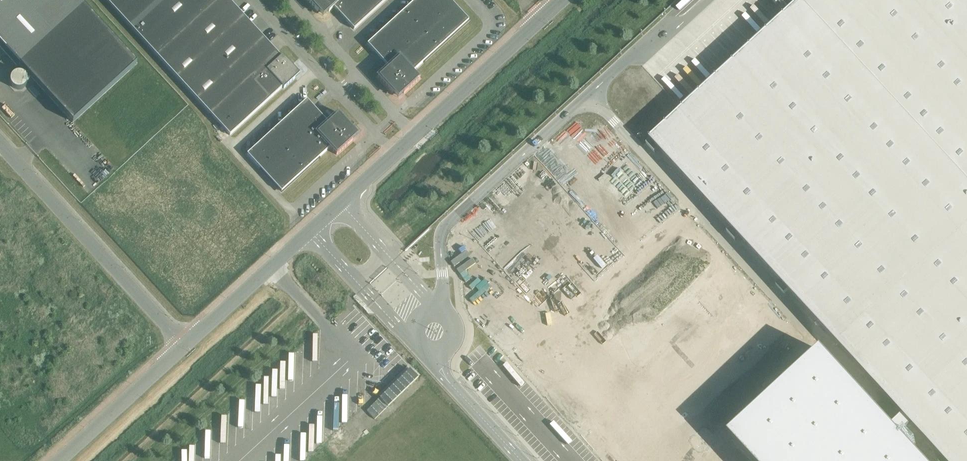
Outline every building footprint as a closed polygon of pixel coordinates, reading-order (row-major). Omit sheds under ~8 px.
[(73,122),(137,64),(79,0),(0,0),(0,43),(73,122)] [(230,135),(282,87),(283,89),(300,74),(296,70),(292,65),(282,55),(281,57),(229,0),(106,0),(230,135)] [(317,11),(319,10),(323,13),(327,10),(329,12),(333,7),(354,30),(386,0),(307,0),(317,11)] [(367,44),(388,67),(377,77),(392,93),(394,91),(398,95),(402,92),(404,94),(420,79),(413,71),(423,62),(424,63),(425,62),(424,61),(468,20),(450,0),(415,0),(367,44)] [(646,144),(658,157),(662,153),(731,228),(727,232),(735,241),(739,237),(780,281),(776,285),(784,294),(788,291),(942,458),(939,460),(966,460),(966,0),(771,0),(776,5),(781,2),(789,11),(649,139),(650,140),(646,144)] [(307,100),(247,154),(260,169),(259,170),(260,170),(261,169),(281,191),(318,158),(319,159),(320,158),(319,157),(329,148),(336,155),(352,140),(351,139),(355,135),(351,131),(353,129),(338,113),(328,123),(307,100)] [(731,438),(752,460),(923,460),(824,353),(731,438)]
